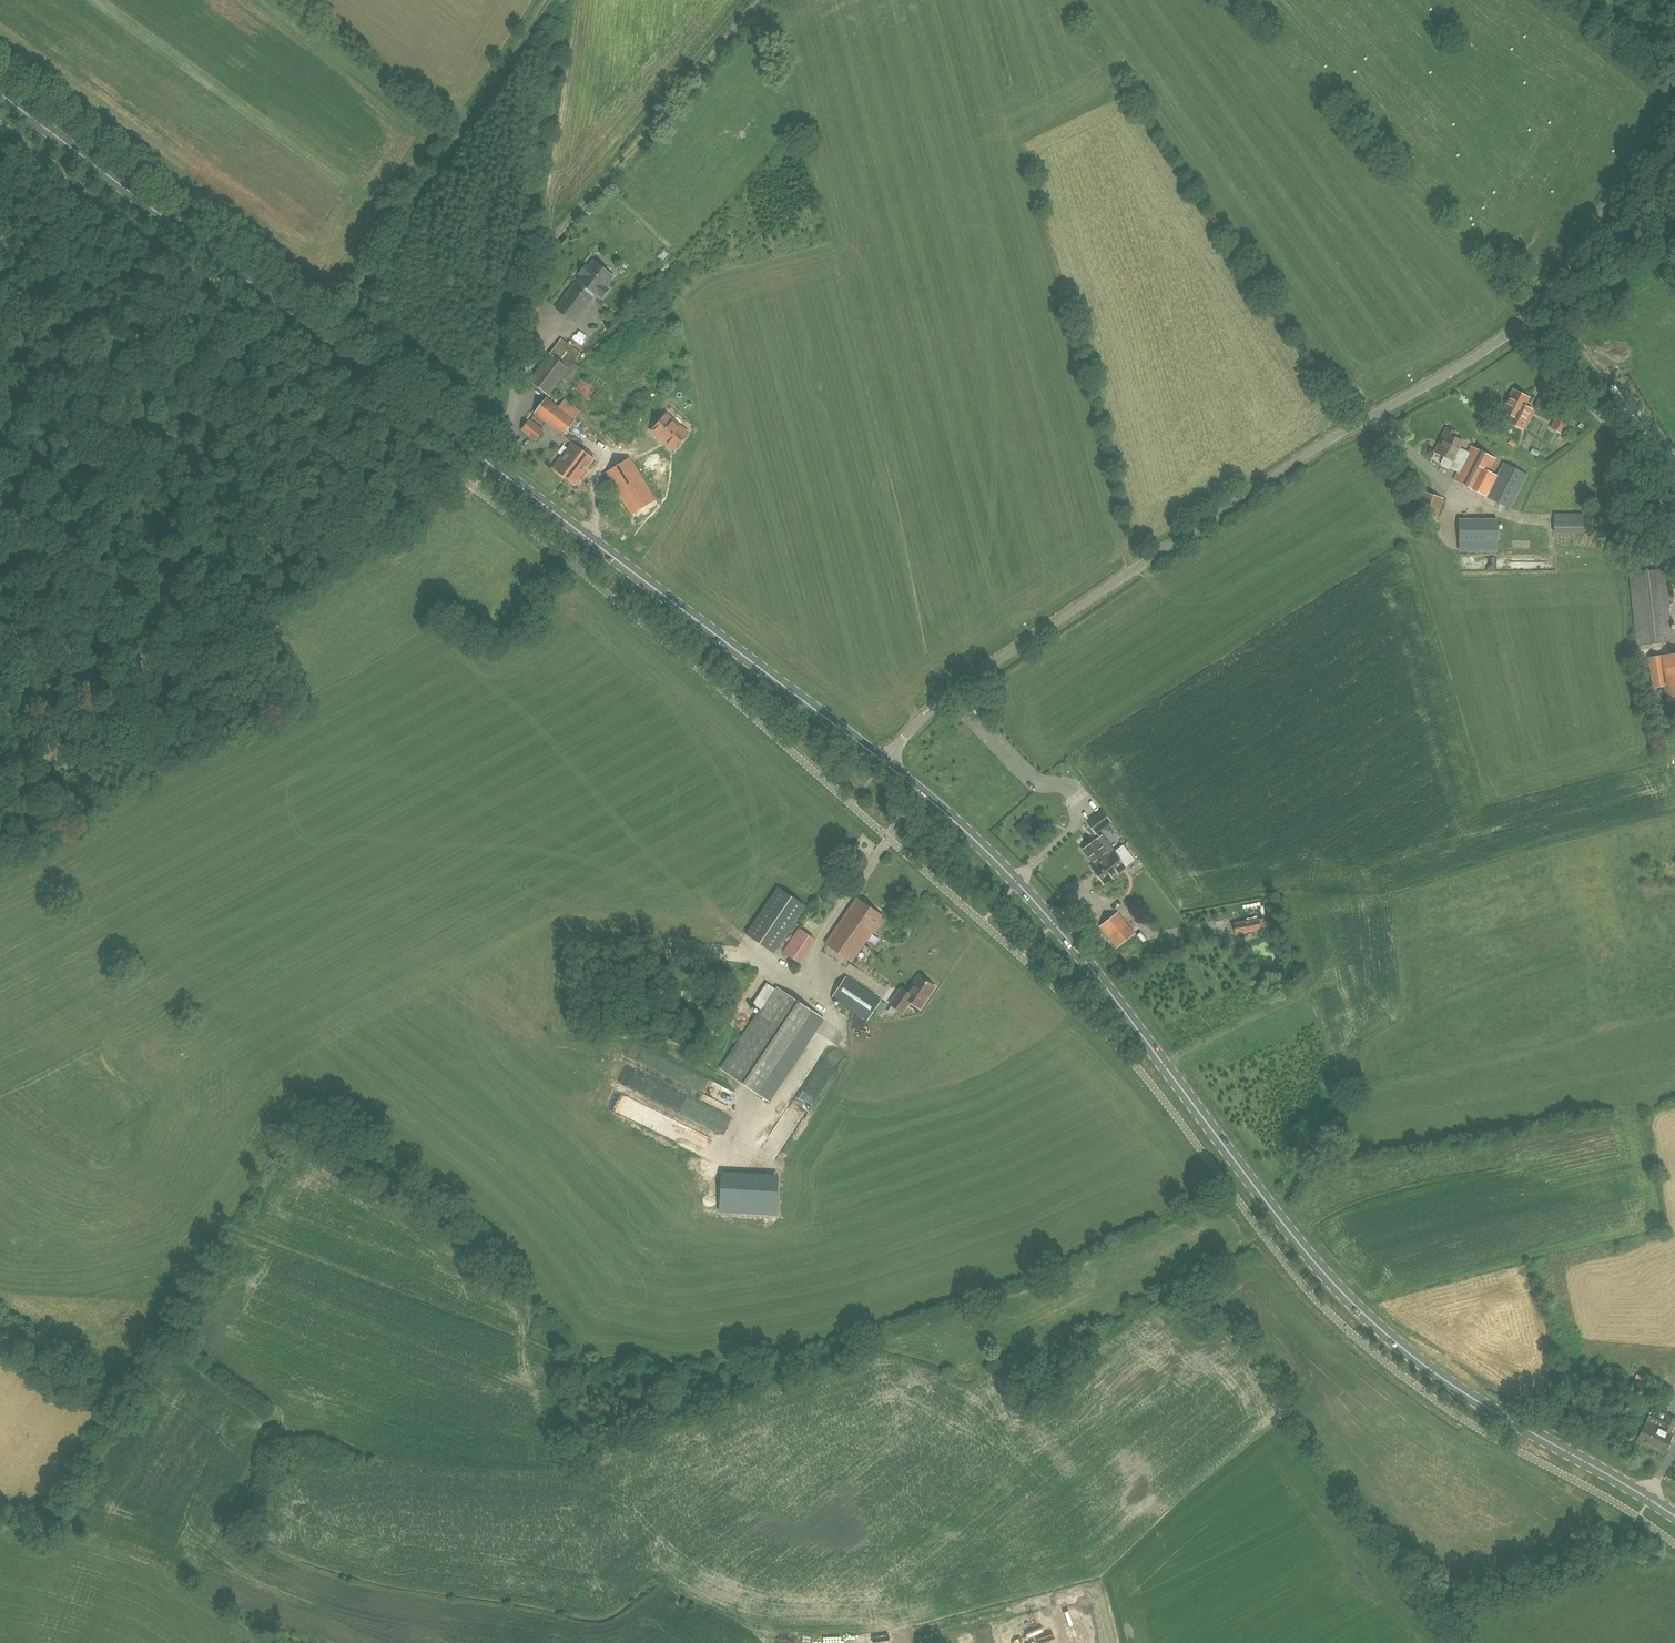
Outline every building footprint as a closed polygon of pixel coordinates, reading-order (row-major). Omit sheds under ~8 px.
[(593,262),(589,267),(586,266),(580,274),(582,276),(578,281),(578,282),(579,283),(577,285),(576,283),(575,284),(574,284),(556,308),(557,308),(556,309),(573,322),(574,321),(574,322),(593,298),(591,297),(593,294),(597,296),(598,296),(599,295),(602,297),(608,289),(605,287),(612,276),(613,275),(594,261),(593,262)] [(550,354),(530,380),(535,384),(549,395),(562,378),(569,369),(574,362),(581,354),(576,350),(564,341),(561,339),(550,354)] [(586,397),(593,385),(581,377),(573,389),(586,397)] [(1524,406),(1529,398),(1513,390),(1502,411),(1512,416),(1509,422),(1522,428),(1531,410),(1524,406)] [(563,436),(575,419),(547,398),(534,414),(563,436)] [(1559,413),(1551,428),(1561,433),(1569,418),(1559,413)] [(666,414),(652,431),(673,450),(688,433),(666,414)] [(543,430),(530,420),(521,431),(535,441),(543,430)] [(1447,428),(1435,452),(1444,456),(1441,463),(1441,465),(1448,468),(1450,467),(1451,468),(1454,462),(1461,466),(1468,452),(1459,448),(1462,441),(1454,437),(1456,433),(1447,428)] [(605,435),(613,442),(616,438),(608,431),(605,435)] [(569,464),(581,449),(573,443),(553,468),(567,478),(574,469),(569,464)] [(1486,496),(1496,475),(1488,471),(1495,458),(1471,446),(1468,452),(1461,466),(1454,479),(1484,495),(1486,496)] [(574,469),(567,478),(574,484),(594,459),(581,449),(569,464),(574,469)] [(629,459),(607,473),(632,513),(654,500),(629,459)] [(1503,462),(1496,475),(1486,496),(1510,508),(1527,475),(1503,462)] [(1443,498),(1423,492),(1415,514),(1436,521),(1443,498)] [(1583,514),(1554,513),(1554,533),(1583,533),(1583,514)] [(1460,542),(1497,542),(1497,519),(1460,519),(1460,542)] [(1671,641),(1664,569),(1629,572),(1636,644),(1671,641)] [(1649,657),(1653,687),(1664,686),(1666,700),(1674,699),(1674,653),(1649,657)] [(1101,810),(1087,822),(1095,831),(1109,820),(1101,810)] [(1110,853),(1097,837),(1083,848),(1096,864),(1093,867),(1105,882),(1126,865),(1114,850),(1110,853)] [(777,886),(745,933),(773,952),(805,905),(777,886)] [(872,929),(882,915),(857,899),(852,906),(852,905),(826,943),(852,960),(873,929),(872,929)] [(1133,933),(1117,913),(1100,926),(1117,947),(1133,933)] [(1233,923),(1235,934),(1261,930),(1259,918),(1233,923)] [(797,963),(813,938),(796,927),(780,953),(797,963)] [(908,992),(902,987),(890,1004),(902,1012),(910,1001),(921,1008),(935,987),(919,976),(908,992)] [(833,996),(841,1002),(867,1020),(881,1001),(846,977),(833,996)] [(824,1018),(776,987),(775,989),(766,982),(752,1003),(761,1009),(721,1069),(768,1101),(824,1018)] [(1644,1422),(1635,1441),(1649,1447),(1649,1446),(1662,1453),(1671,1435),(1670,1435),(1674,1425),(1674,1418),(1669,1415),(1665,1423),(1648,1415),(1644,1422)]
